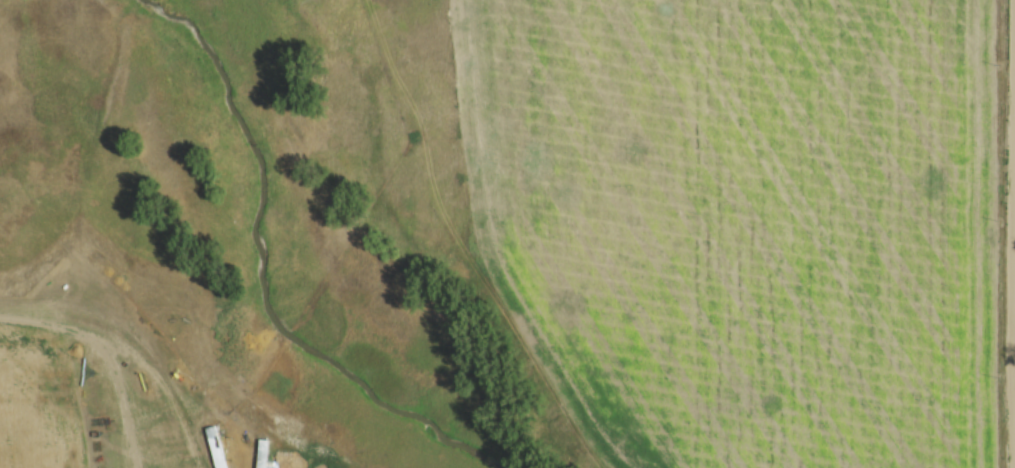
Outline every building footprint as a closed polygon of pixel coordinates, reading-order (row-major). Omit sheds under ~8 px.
[(217,467),(229,467),(219,425),(208,428),(217,467)] [(258,439),(258,467),(269,467),(269,439),(258,439)]
